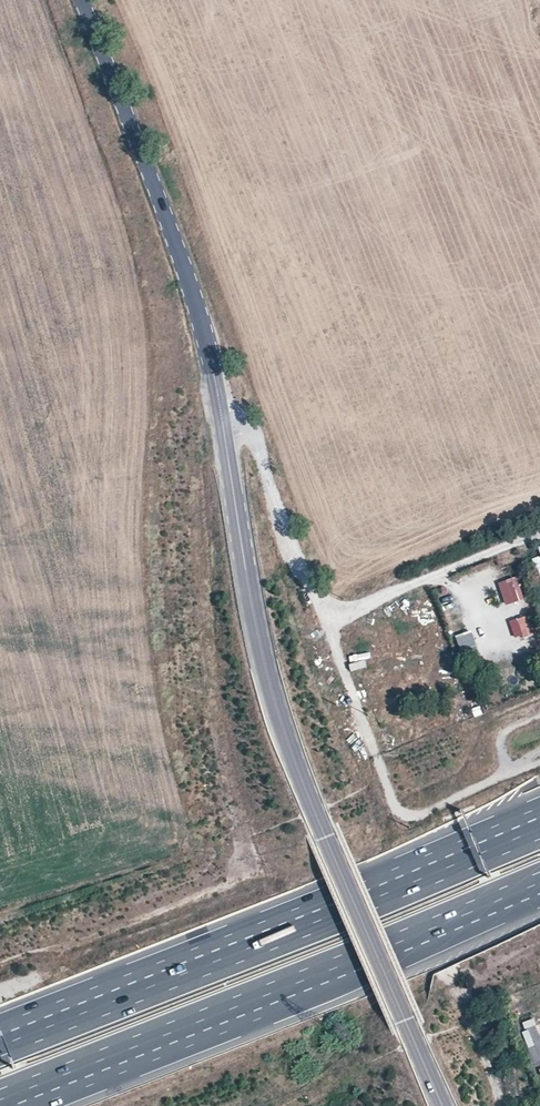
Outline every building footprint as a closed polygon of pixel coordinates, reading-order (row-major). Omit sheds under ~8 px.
[(498,583),(505,606),(524,600),(517,577),(498,583)] [(514,640),(533,635),(528,616),(509,621),(514,640)] [(462,629),(452,632),(456,649),(466,646),(462,629)] [(512,670),(513,679),(523,677),(522,668),(512,670)] [(534,1065),(539,1063),(539,1039),(532,1020),(519,1025),(534,1065)]
